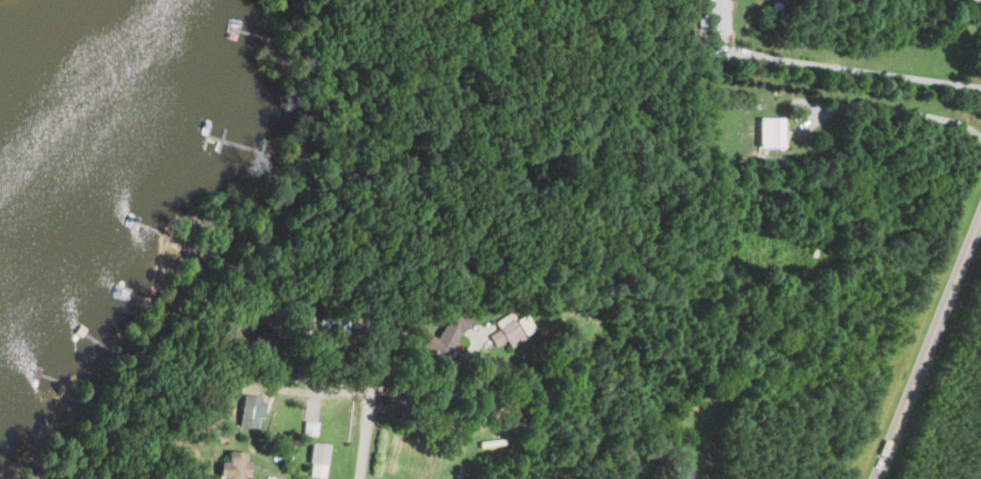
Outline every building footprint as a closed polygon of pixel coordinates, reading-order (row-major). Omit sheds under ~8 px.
[(755,150),(781,150),(781,119),(755,119),(755,150)] [(435,340),(423,336),(418,349),(427,353),(423,363),(443,370),(463,318),(445,311),(435,340)] [(492,325),(496,330),(487,336),(497,349),(506,343),(511,350),(525,340),(507,315),(492,325)] [(261,430),(261,399),(238,399),(238,430),(261,430)] [(314,437),(314,425),(302,425),(302,437),(314,437)] [(327,467),(326,445),(304,447),(305,468),(327,467)] [(218,453),(217,478),(244,478),(245,454),(218,453)] [(676,467),(674,478),(688,478),(690,470),(676,467)]
